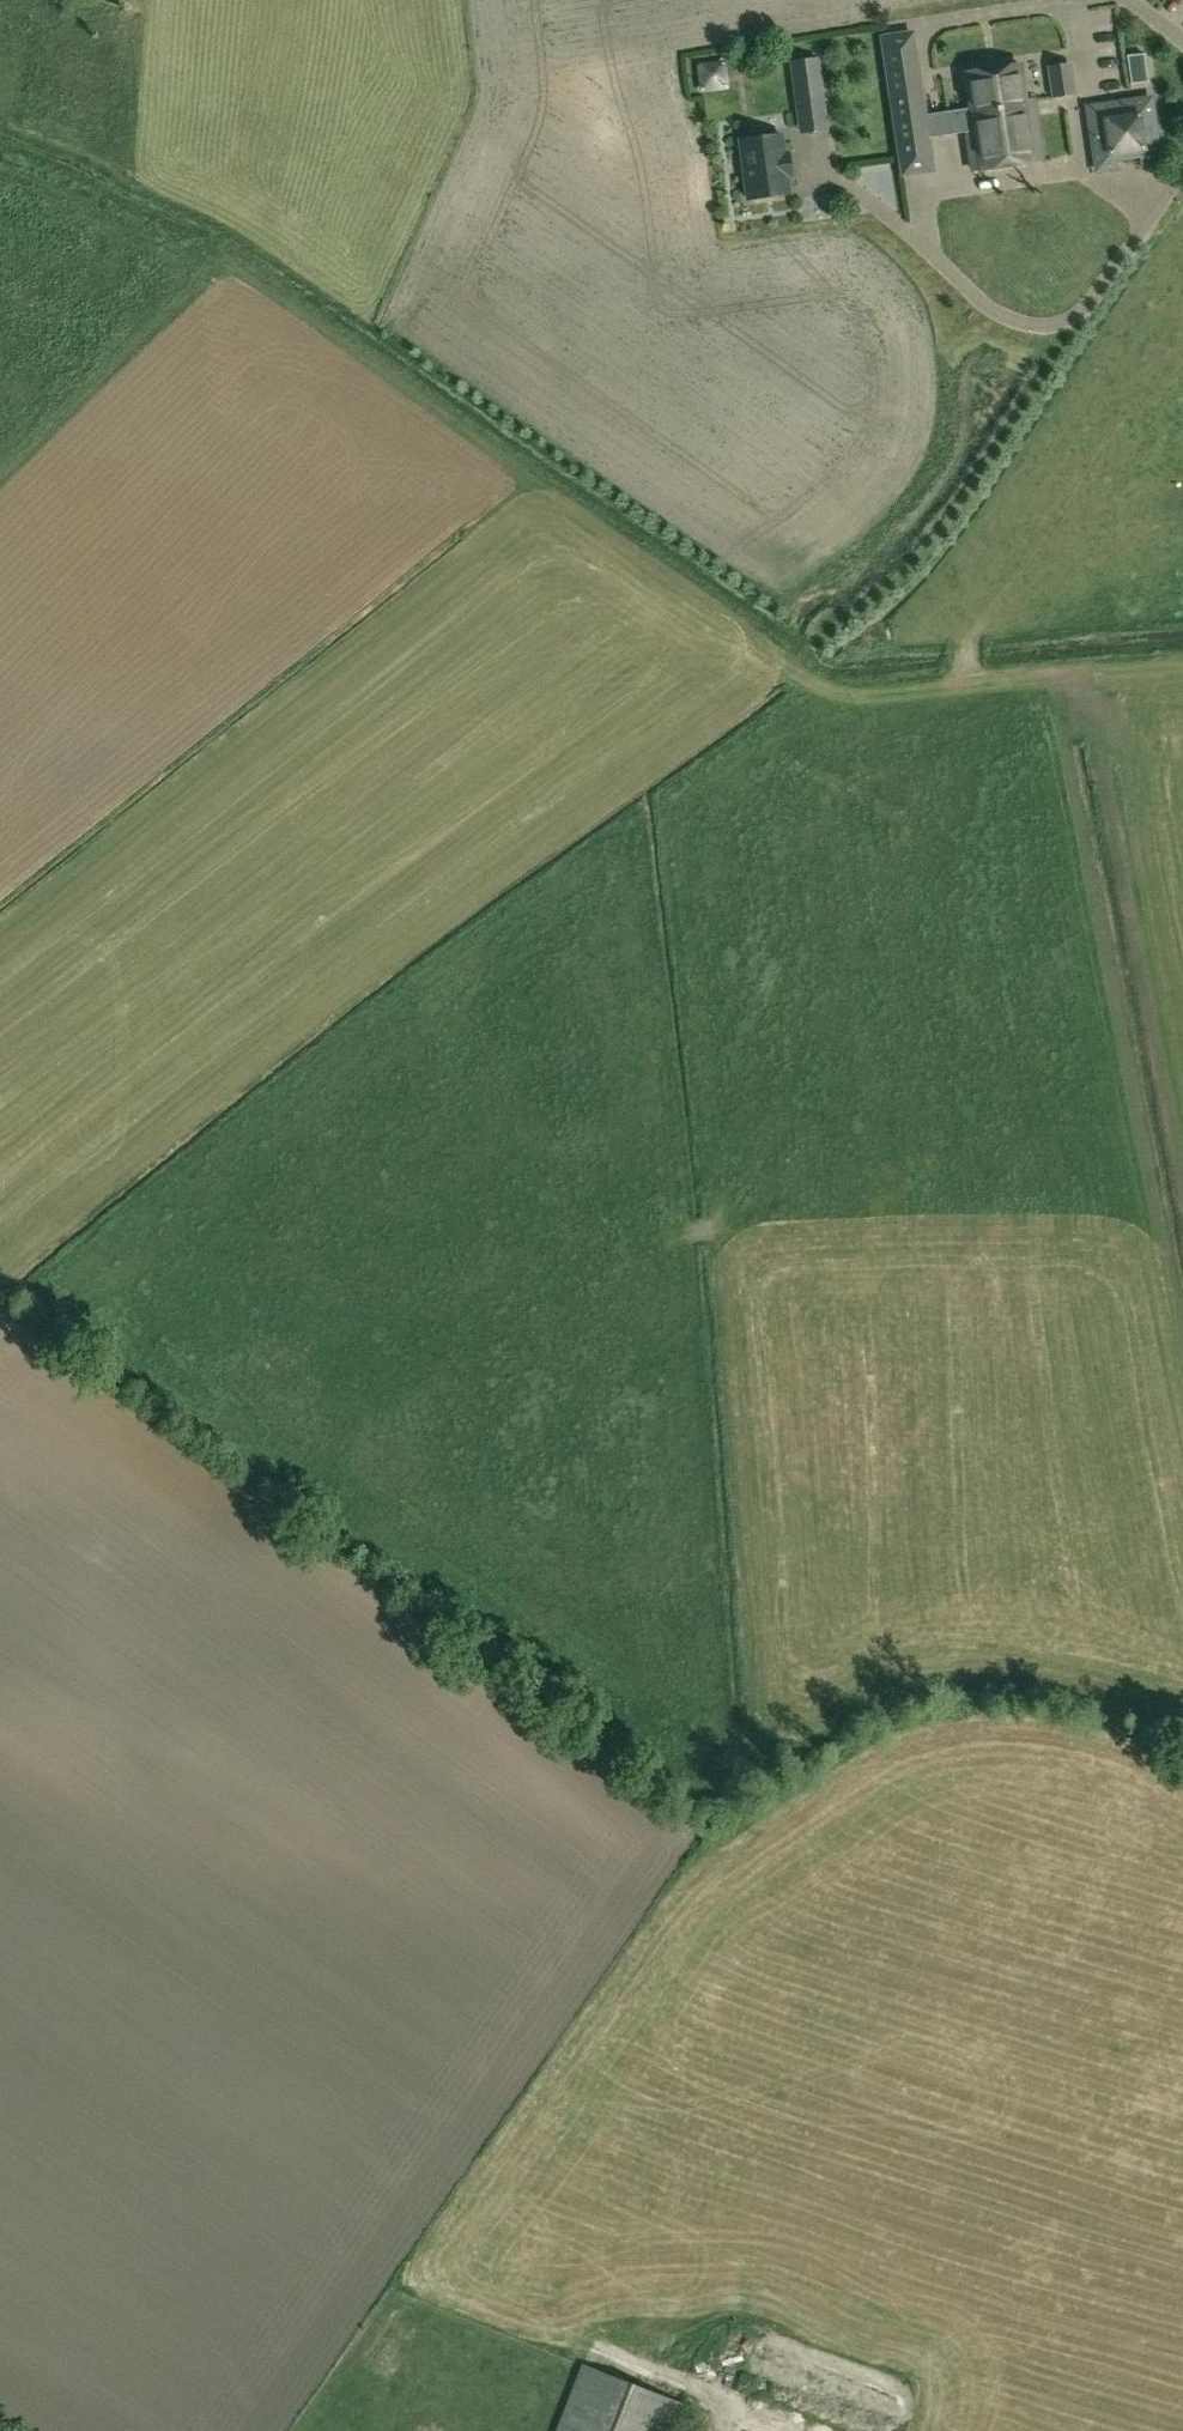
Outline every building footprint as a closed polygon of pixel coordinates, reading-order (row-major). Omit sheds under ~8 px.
[(885,54),(901,158),(931,154),(928,136),(925,117),(915,49),(885,54)] [(1147,82),(1143,54),(1126,56),(1130,84),(1147,82)] [(825,107),(818,58),(791,62),(798,111),(825,107)] [(974,170),(1042,160),(1033,99),(1026,101),(1020,65),(966,73),(971,110),(925,117),(928,136),(967,130),(974,170)] [(1070,65),(1050,68),(1054,96),(1074,93),(1070,65)] [(1151,99),(1089,108),(1098,170),(1115,168),(1113,152),(1140,148),(1142,164),(1160,161),(1151,99)] [(781,134),(741,140),(743,154),(746,154),(749,174),(745,175),(749,199),(789,194),(781,134)] [(560,2430),(671,2430),(683,2401),(587,2363),(560,2430)]
